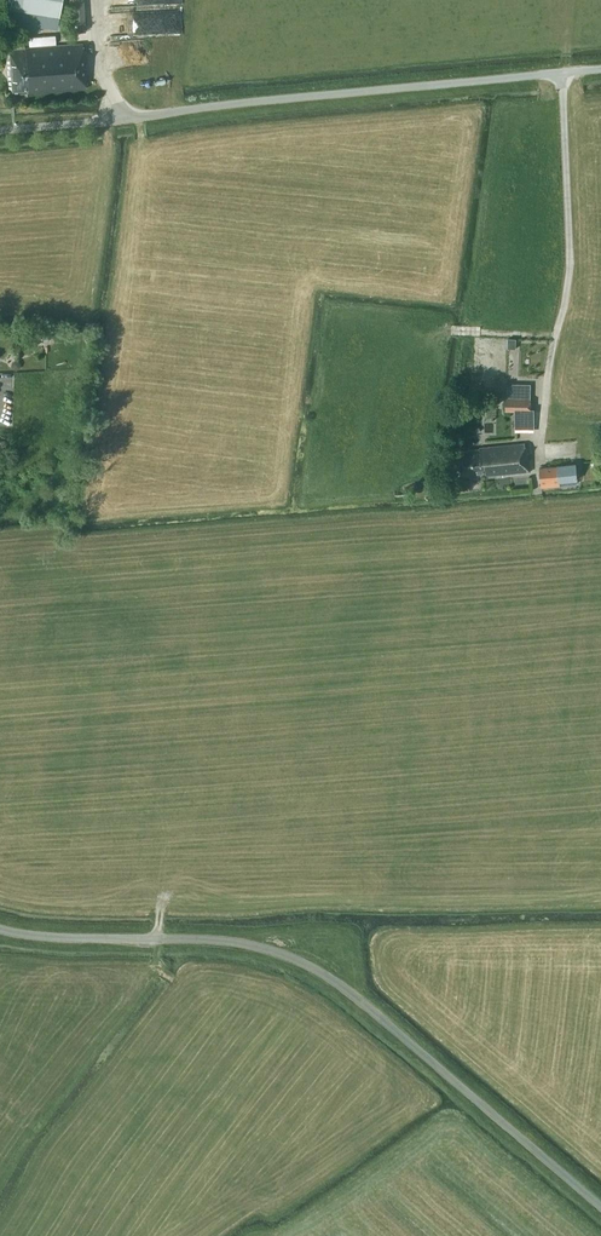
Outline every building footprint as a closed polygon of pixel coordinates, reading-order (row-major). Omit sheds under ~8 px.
[(85,0),(70,0),(70,28),(86,28),(85,0)] [(86,88),(85,76),(83,44),(24,47),(24,37),(9,38),(10,50),(9,50),(10,52),(9,52),(11,69),(9,69),(10,74),(11,74),(12,91),(19,90),(19,93),(86,88)] [(516,349),(516,339),(508,339),(508,348),(516,349)] [(508,383),(507,399),(530,400),(531,384),(508,383)] [(506,399),(506,411),(515,412),(530,412),(530,400),(507,399),(506,399)] [(486,475),(530,471),(529,452),(526,452),(525,443),(481,447),(482,449),(473,450),(473,449),(463,450),(463,451),(461,451),(463,474),(486,472),(486,475)] [(576,478),(577,478),(575,463),(540,467),(541,486),(576,483),(576,478)]
